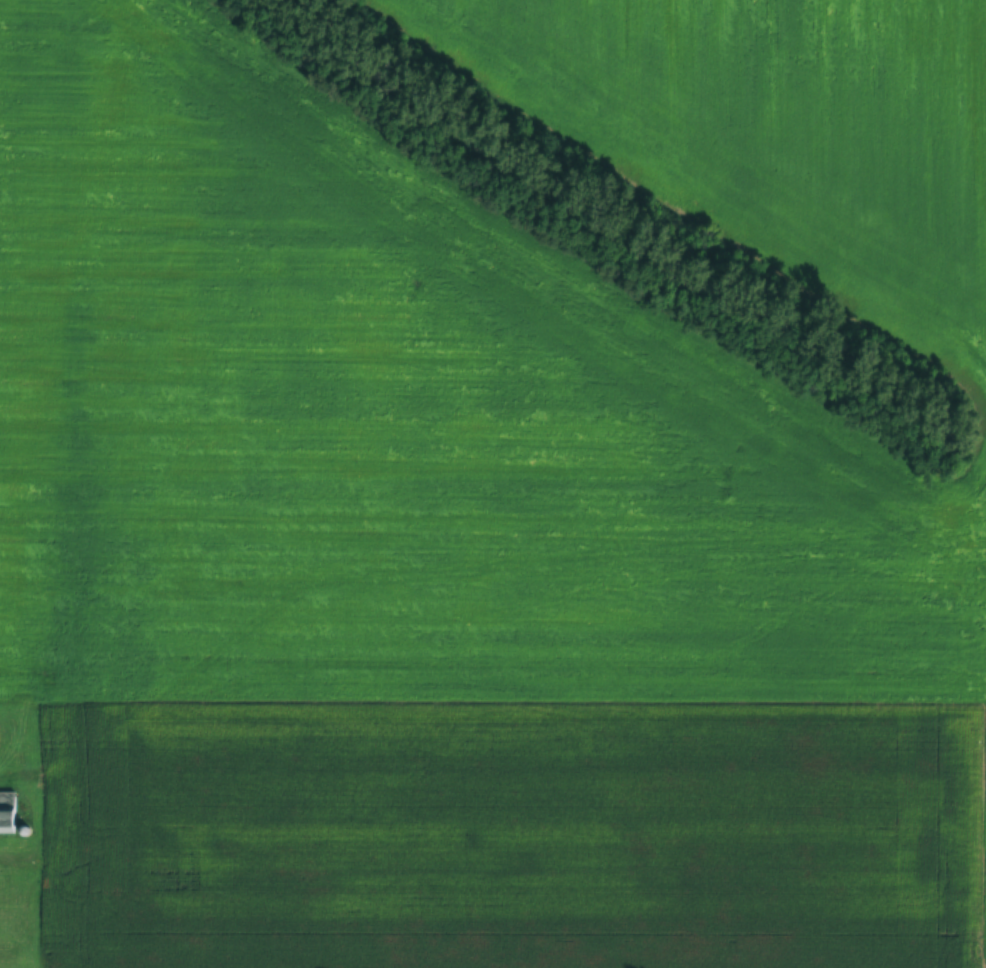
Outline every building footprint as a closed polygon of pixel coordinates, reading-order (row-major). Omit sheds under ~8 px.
[(8,833),(8,788),(0,788),(0,833),(8,833)] [(31,834),(32,832),(32,830),(31,828),(30,826),(29,825),(27,824),(25,824),(23,825),(21,826),(20,828),(20,830),(20,832),(20,833),(22,835),(23,836),(25,836),(27,836),(29,835),(31,834)]
